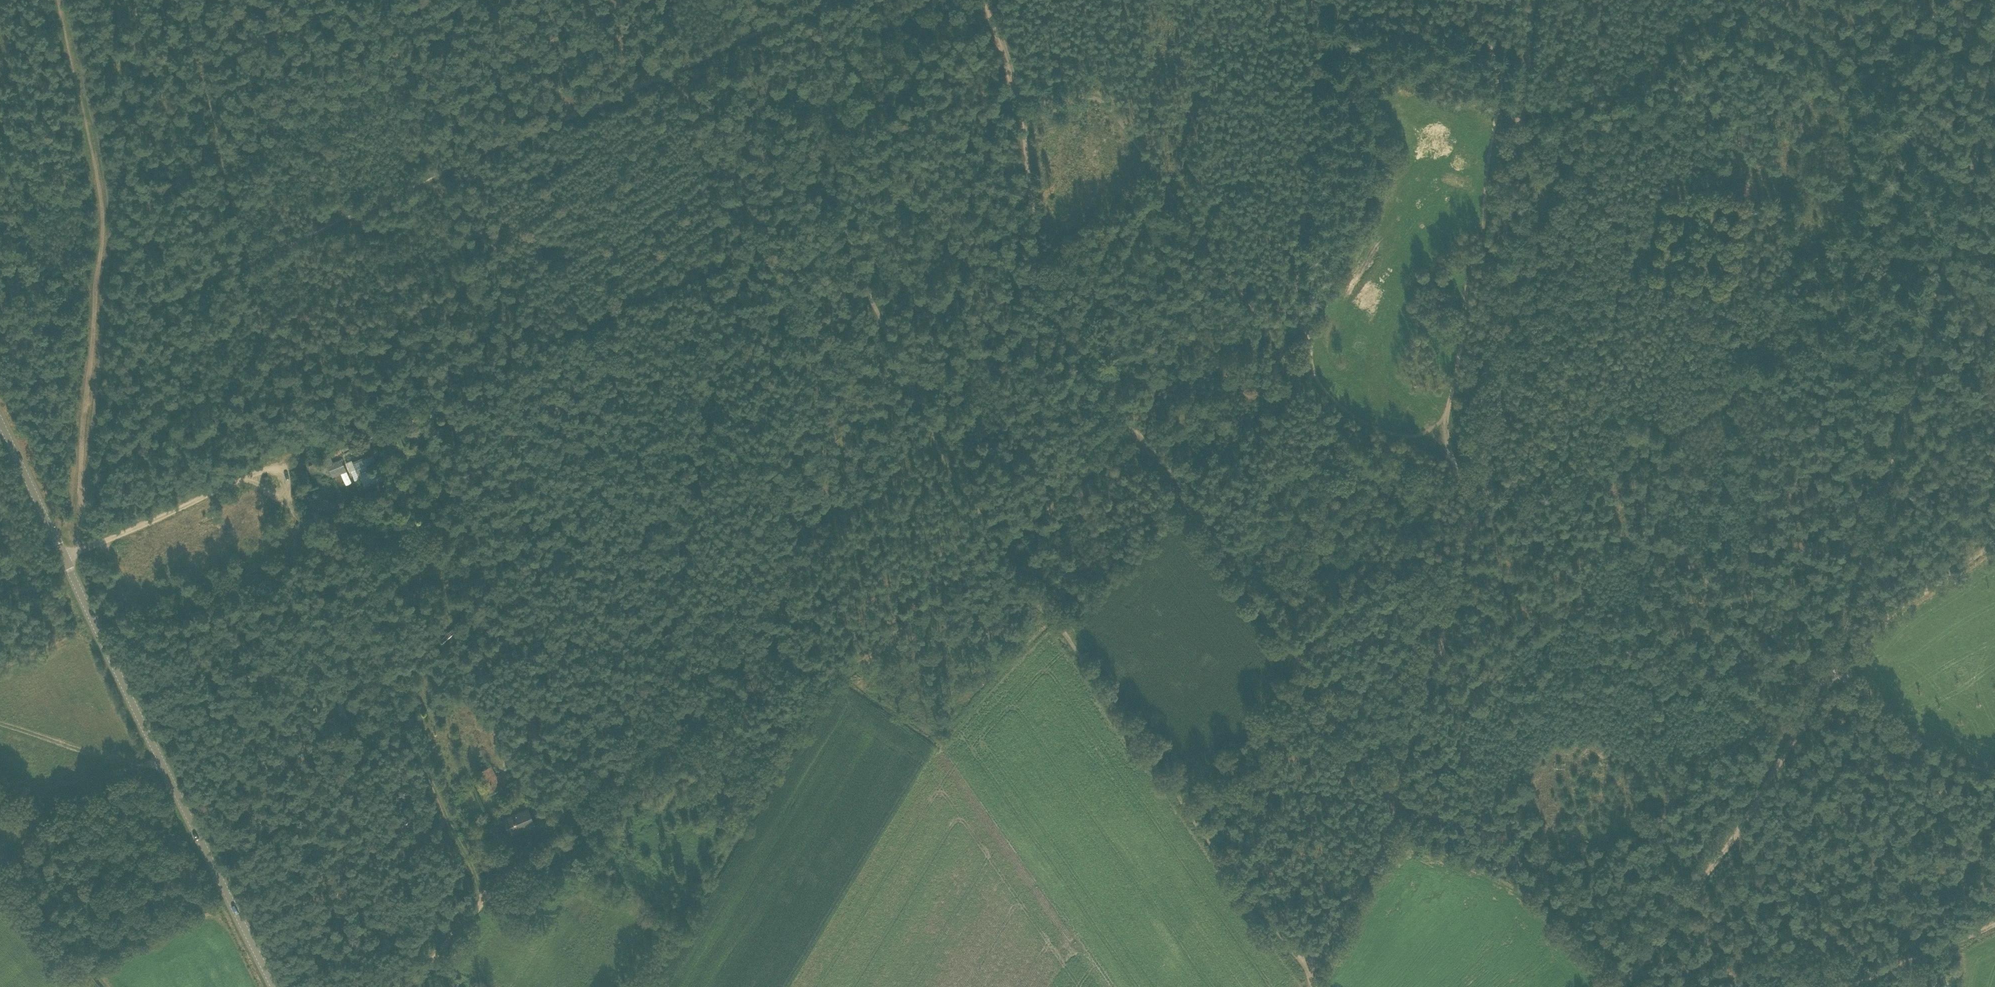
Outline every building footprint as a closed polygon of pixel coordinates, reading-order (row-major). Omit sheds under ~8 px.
[(381,429),(351,441),(353,447),(383,435),(381,429)] [(340,445),(339,444),(329,449),(321,452),(324,458),(331,454),(332,456),(349,448),(346,442),(340,445)] [(312,474),(315,481),(338,471),(337,468),(343,466),(340,458),(327,464),(325,459),(310,465),(314,473),(312,474)] [(369,459),(355,465),(357,469),(350,472),(353,478),(359,475),(360,478),(375,472),(369,459)] [(348,470),(342,472),(346,484),(352,482),(348,470)] [(348,721),(355,719),(353,714),(347,716),(342,701),(338,702),(343,720),(347,719),(348,721)] [(491,766),(480,771),(491,793),(500,788),(501,788),(506,786),(500,773),(496,775),(491,766)] [(416,808),(406,816),(410,821),(419,813),(416,808)] [(521,811),(503,819),(510,834),(535,824),(529,811),(528,808),(521,811)] [(488,830),(500,843),(507,837),(495,824),(488,830)] [(1937,978),(1933,968),(1926,970),(1930,981),(1937,978)] [(1921,980),(1921,973),(1913,974),(1914,980),(1911,981),(1911,986),(1916,986),(1924,986),(1924,980),(1921,980)]
